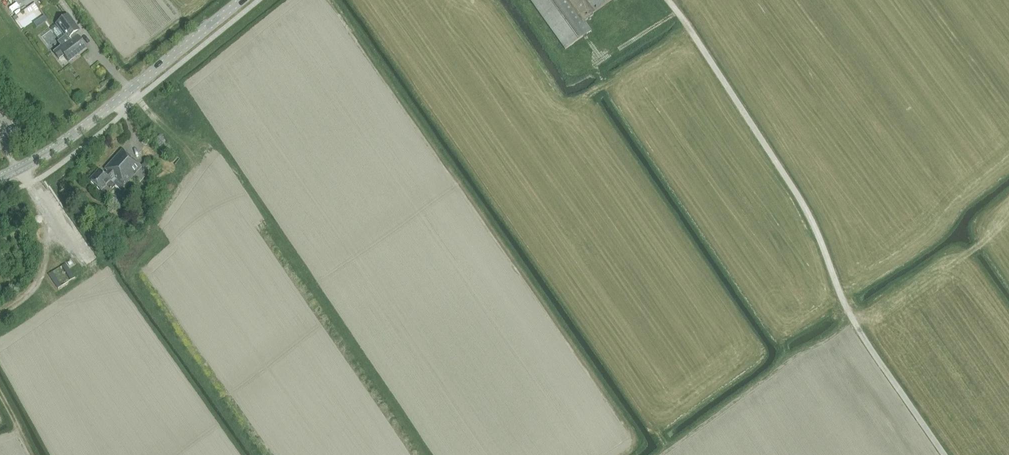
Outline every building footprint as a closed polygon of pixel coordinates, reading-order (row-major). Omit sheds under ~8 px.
[(530,1),(566,50),(592,32),(584,20),(592,15),(613,0),(531,0),(530,1)] [(64,56),(68,62),(86,49),(78,37),(77,38),(75,34),(79,31),(68,15),(56,24),(57,25),(51,30),(60,41),(58,42),(61,46),(53,52),(59,60),(64,56)] [(164,153),(171,148),(160,135),(153,141),(164,153)] [(102,191),(107,196),(115,186),(113,184),(116,180),(124,187),(134,177),(140,182),(148,174),(150,175),(155,169),(146,160),(140,166),(122,150),(101,173),(99,171),(90,181),(101,192),(102,191)]
